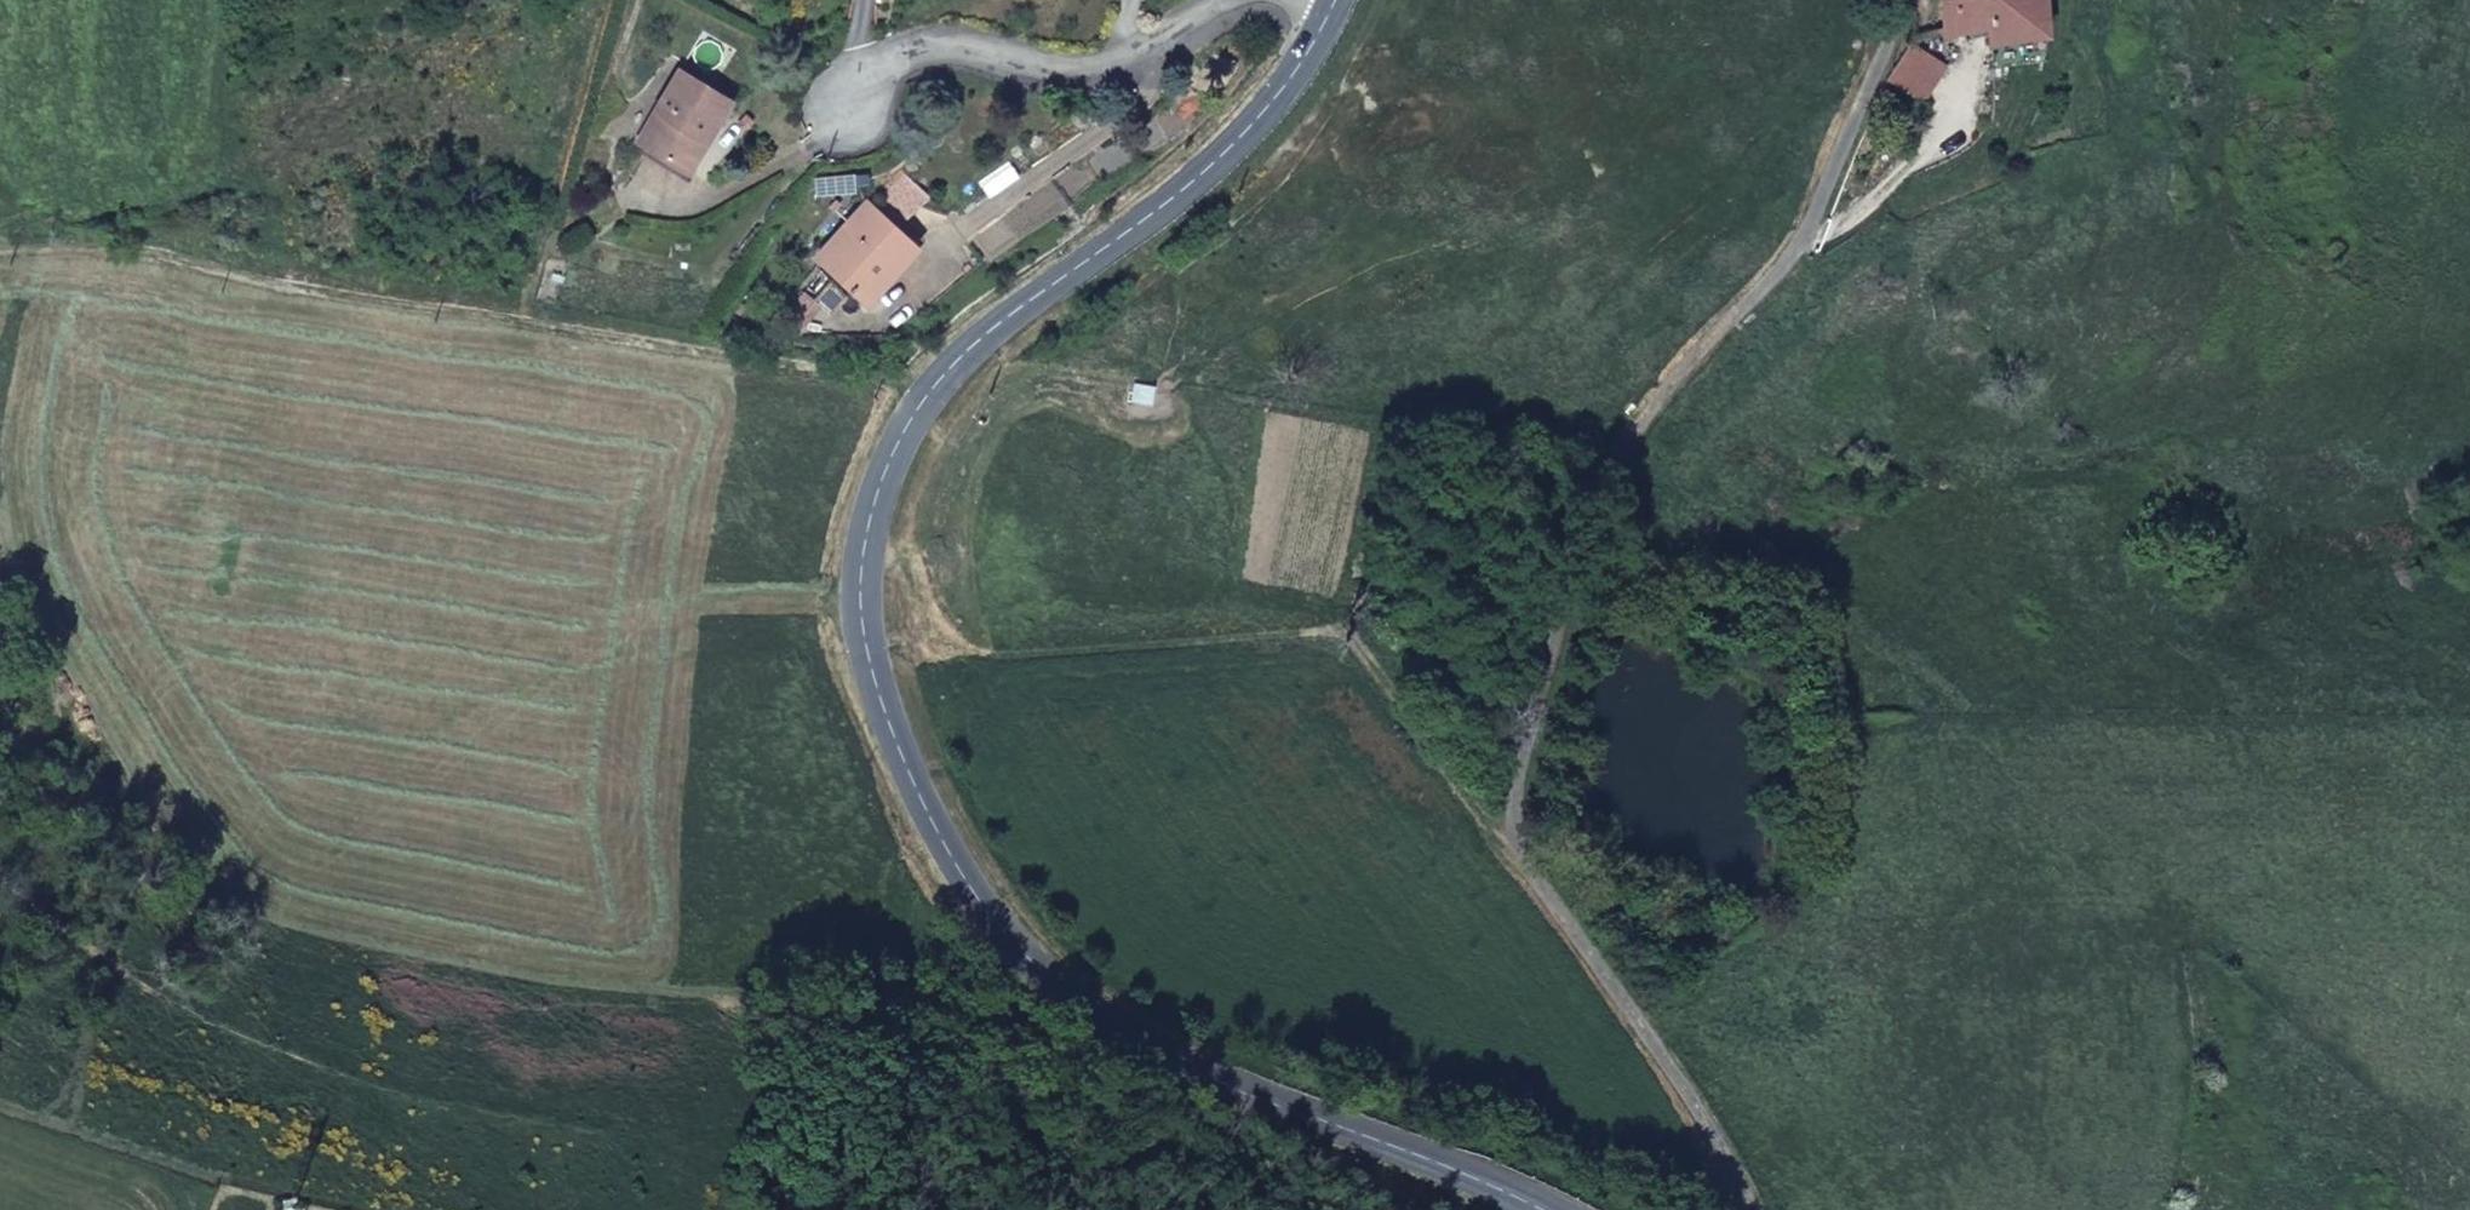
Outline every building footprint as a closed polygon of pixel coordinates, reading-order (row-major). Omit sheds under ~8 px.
[(2036,0),(1941,0),(1942,27),(1984,27),(1983,46),(2040,47),(2036,0)] [(1938,60),(1907,43),(1902,45),(1885,76),(1919,95),(1938,60)] [(681,71),(657,112),(665,117),(647,146),(690,170),(731,100),(681,71)] [(665,117),(657,112),(639,142),(647,146),(665,117)] [(868,302),(906,260),(899,253),(910,241),(868,203),(818,257),(868,302)] [(899,253),(906,260),(918,248),(910,241),(899,253)]
